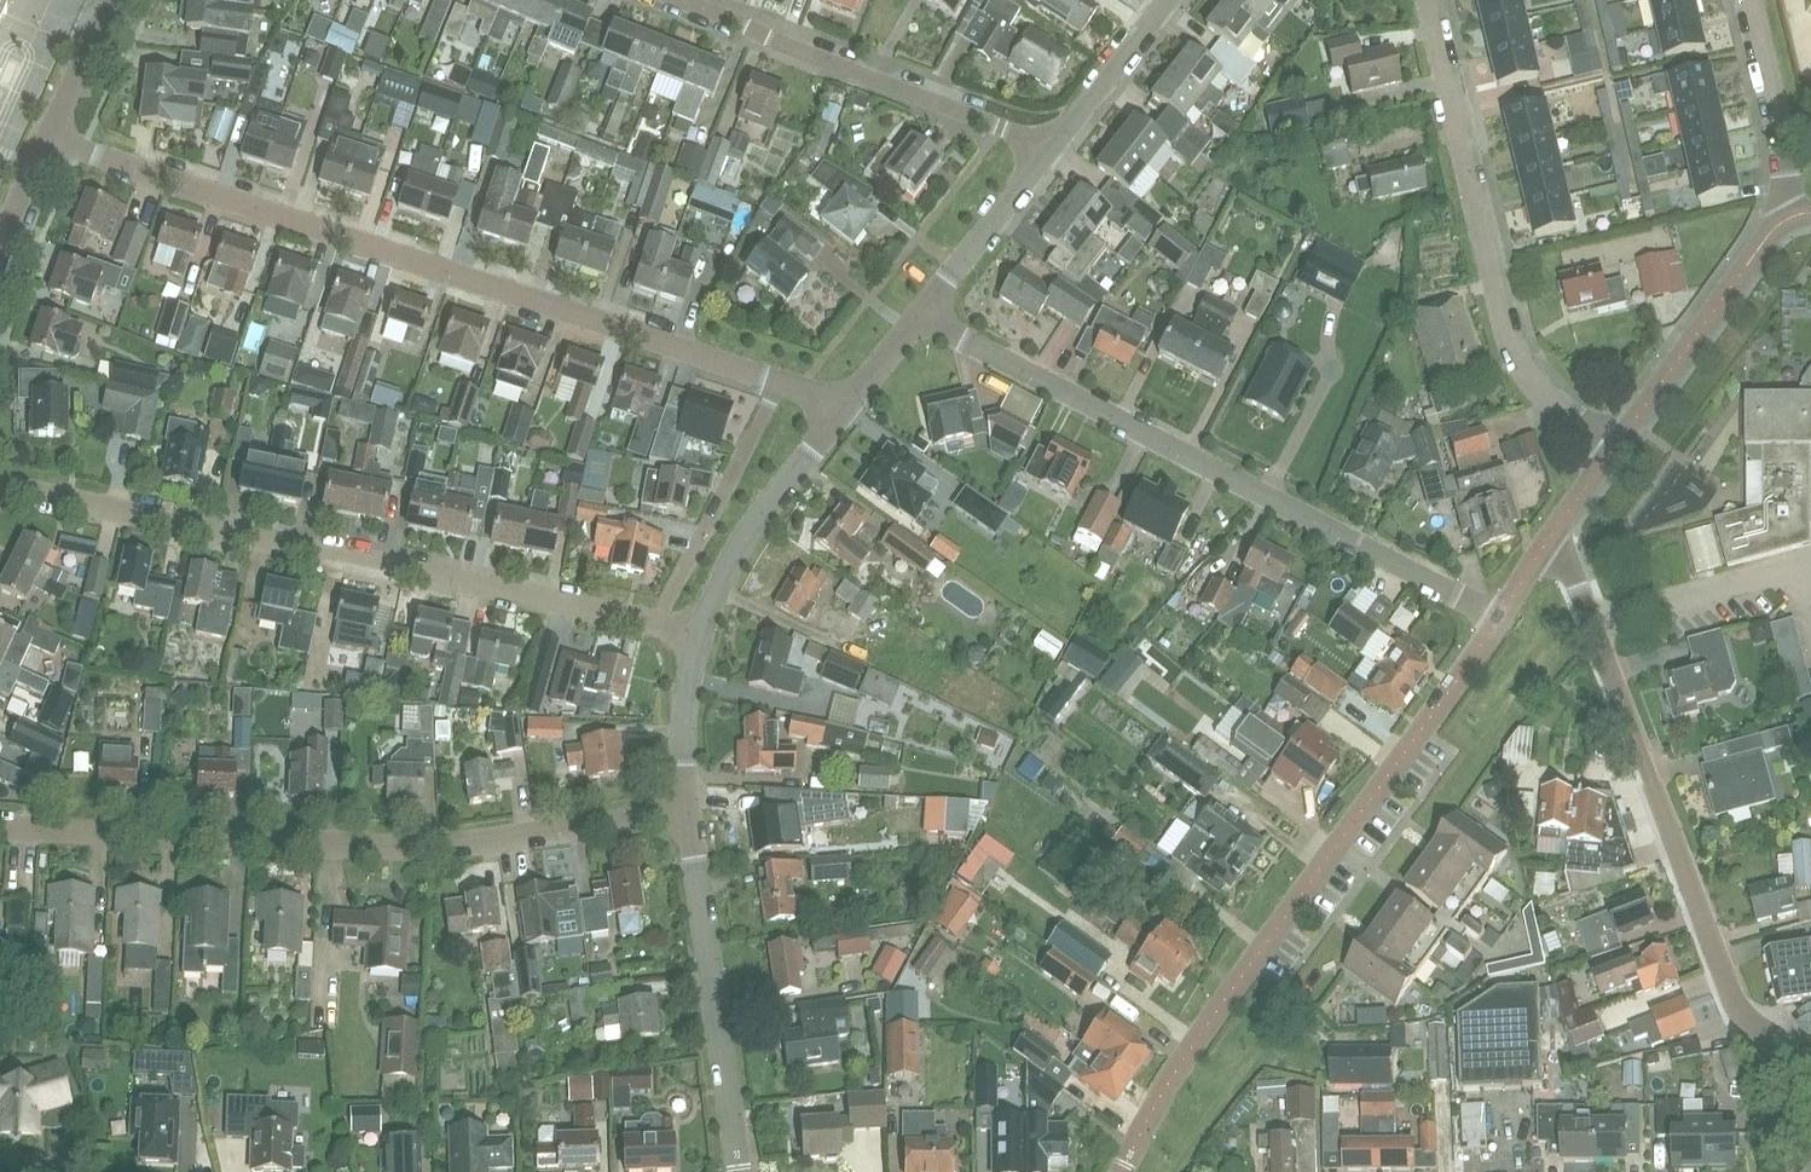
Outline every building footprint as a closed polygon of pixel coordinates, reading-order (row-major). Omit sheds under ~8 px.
[(189,3),(247,10),(249,0),(189,0),(189,3)] [(387,8),(399,12),(403,3),(405,4),(406,2),(407,0),(390,0),(387,8)] [(406,2),(420,8),(424,0),(407,0),(406,2)] [(450,3),(442,0),(434,0),(418,38),(433,45),(450,3)] [(503,0),(473,0),(474,1),(468,17),(483,24),(479,34),(487,37),(494,21),(499,10),(503,0)] [(499,10),(525,21),(534,0),(503,0),(499,10)] [(557,0),(534,0),(525,21),(540,28),(536,39),(534,39),(528,55),(540,60),(565,3),(557,0)] [(860,0),(820,0),(855,13),(860,0)] [(952,14),(961,0),(928,0),(952,14)] [(1012,61),(1010,64),(1050,88),(1068,57),(1045,43),(1047,39),(1030,29),(1024,38),(1008,29),(1019,10),(1003,0),(990,0),(982,14),(983,15),(989,25),(988,26),(973,51),(990,61),(996,51),(1012,61)] [(1040,8),(1080,34),(1097,9),(1083,0),(1045,0),(1040,8)] [(1225,3),(1255,26),(1273,3),(1281,10),(1289,0),(1227,0),(1225,3)] [(1524,16),(1521,0),(1480,0),(1486,25),(1524,16)] [(1575,1),(1575,4),(1558,8),(1562,26),(1580,22),(1582,35),(1592,33),(1585,0),(1578,0),(1575,1)] [(1605,0),(1595,0),(1597,10),(1607,8),(1605,0)] [(1658,27),(1696,18),(1692,0),(1651,0),(1658,27)] [(1538,20),(1553,18),(1551,2),(1536,4),(1538,20)] [(201,30),(199,54),(246,59),(247,38),(251,38),(253,11),(247,10),(189,3),(186,28),(201,30)] [(565,3),(540,60),(541,60),(547,46),(572,57),(578,44),(580,45),(592,15),(565,3)] [(1255,26),(1225,3),(1205,27),(1220,39),(1212,49),(1248,77),(1256,67),(1244,57),(1236,50),(1245,39),(1258,49),(1268,37),(1254,27),(1255,26)] [(469,11),(455,4),(442,34),(457,40),(469,11)] [(1607,8),(1597,10),(1604,40),(1614,37),(1607,8)] [(1531,46),(1524,16),(1486,25),(1493,55),(1531,46)] [(324,45),(325,43),(333,24),(315,17),(306,38),(324,45)] [(1696,18),(1658,27),(1665,58),(1704,49),(1696,18)] [(360,36),(345,30),(333,24),(325,43),(352,54),(354,51),(360,36)] [(620,92),(643,35),(615,24),(603,54),(618,60),(614,71),(613,70),(606,87),(620,92)] [(1592,33),(1582,35),(1571,37),(1575,56),(1587,53),(1589,62),(1553,70),(1556,82),(1600,72),(1592,33)] [(643,35),(620,92),(616,104),(601,139),(612,144),(629,103),(627,103),(630,96),(633,97),(644,70),(658,76),(670,46),(643,35)] [(1354,37),(1326,44),(1332,68),(1345,65),(1352,92),(1399,81),(1390,46),(1358,53),(1354,37)] [(1614,37),(1604,40),(1611,75),(1630,71),(1626,52),(1617,54),(1614,37)] [(366,56),(380,61),(385,50),(370,44),(366,56)] [(658,76),(683,85),(685,86),(696,56),(670,46),(658,76)] [(1538,77),(1531,46),(1493,55),(1500,86),(1538,77)] [(335,83),(345,55),(328,49),(318,77),(335,83)] [(1248,77),(1212,49),(1202,61),(1188,50),(1170,73),(1216,108),(1224,98),(1208,86),(1218,74),(1226,80),(1238,90),(1248,77)] [(685,86),(683,85),(671,115),(693,124),(704,93),(712,96),(724,67),(696,56),(685,86)] [(251,61),(214,57),(211,79),(248,83),(251,61)] [(255,63),(253,69),(254,69),(238,117),(252,122),(270,68),(255,63)] [(564,114),(581,74),(562,66),(546,107),(564,114)] [(375,96),(413,109),(422,81),(384,69),(375,96)] [(1677,110),(1716,101),(1708,70),(1652,82),(1655,97),(1673,93),(1677,110)] [(205,78),(148,71),(144,97),(196,103),(202,104),(205,78)] [(1216,108),(1170,73),(1151,97),(1165,108),(1157,119),(1200,153),(1209,142),(1190,127),(1182,120),(1191,108),(1200,115),(1208,105),(1215,110),(1216,108)] [(471,74),(465,92),(491,101),(498,83),(471,74)] [(745,103),(739,117),(770,129),(786,90),(752,78),(743,102),(745,103)] [(1624,123),(1633,121),(1629,102),(1634,101),(1630,82),(1615,85),(1624,123)] [(461,96),(424,83),(408,129),(423,134),(430,114),(452,122),(461,96)] [(606,87),(605,86),(600,98),(616,104),(620,92),(606,87)] [(344,192),(361,138),(350,134),(355,119),(345,116),(352,98),(332,91),(316,141),(332,147),(319,183),(344,192)] [(1602,121),(1612,119),(1606,91),(1596,94),(1602,121)] [(871,99),(859,94),(854,107),(866,111),(871,99)] [(521,110),(539,117),(545,104),(526,96),(521,110)] [(196,103),(144,97),(141,122),(193,128),(196,103)] [(1270,137),(1308,128),(1301,98),(1263,107),(1270,137)] [(1723,132),(1716,101),(1677,110),(1684,141),(1723,132)] [(833,127),(840,109),(827,104),(820,122),(833,127)] [(484,105),(470,146),(486,152),(500,110),(484,105)] [(1514,146),(1552,137),(1545,105),(1507,115),(1514,146)] [(233,114),(216,108),(206,139),(224,144),(233,114)] [(265,166),(277,130),(265,126),(270,112),(258,108),(241,158),(265,166)] [(503,164),(519,118),(500,111),(485,158),(503,164)] [(1133,120),(1115,143),(1145,167),(1164,144),(1172,150),(1191,165),(1200,153),(1157,119),(1148,131),(1133,120)] [(1618,146),(1612,119),(1602,121),(1609,148),(1618,146)] [(290,134),(277,130),(265,166),(290,174),(306,124),(295,121),(290,134)] [(1640,151),(1633,121),(1624,123),(1630,153),(1640,151)] [(821,161),(833,127),(820,122),(818,122),(806,155),(821,161)] [(574,155),(580,140),(539,125),(534,137),(573,152),(572,154),(574,155)] [(712,138),(696,182),(714,189),(720,173),(734,179),(749,139),(731,132),(727,143),(712,138)] [(1730,161),(1723,132),(1684,141),(1691,170),(1730,161)] [(652,166),(660,141),(641,134),(632,159),(652,166)] [(1325,172),(1350,167),(1347,148),(1345,149),(1343,136),(1318,141),(1325,172)] [(1552,137),(1514,146),(1522,176),(1560,167),(1552,137)] [(362,138),(361,138),(344,192),(369,200),(380,168),(386,150),(361,142),(362,138)] [(905,190),(913,195),(940,161),(911,138),(899,153),(887,143),(863,173),(877,183),(885,173),(900,185),(899,187),(904,191),(905,190)] [(619,155),(580,140),(574,155),(614,171),(619,155)] [(1145,167),(1115,143),(1096,167),(1111,178),(1103,189),(1155,229),(1163,219),(1135,197),(1127,190),(1145,167)] [(521,182),(537,187),(550,151),(534,145),(521,182)] [(1624,172),(1618,146),(1609,148),(1615,175),(1624,172)] [(705,154),(684,147),(676,170),(696,178),(705,154)] [(1640,151),(1630,153),(1637,183),(1647,181),(1640,151)] [(658,169),(619,155),(614,171),(635,179),(626,205),(641,210),(643,211),(658,169)] [(423,215),(440,166),(416,158),(399,207),(423,215)] [(1417,158),(1365,169),(1373,200),(1424,187),(1417,158)] [(1730,161),(1691,170),(1699,201),(1737,192),(1730,161)] [(566,179),(571,180),(578,178),(581,171),(579,165),(572,163),(566,179)] [(440,166),(423,215),(448,223),(464,174),(452,170),(447,183),(435,180),(440,166)] [(1567,196),(1560,167),(1522,176),(1529,205),(1567,196)] [(643,211),(641,210),(637,220),(655,227),(675,175),(658,169),(643,211)] [(852,244),(875,215),(844,191),(852,181),(838,172),(825,188),(839,198),(821,221),(852,244)] [(1631,202),(1624,172),(1615,175),(1621,204),(1631,202)] [(1647,181),(1637,183),(1647,226),(1678,218),(1674,203),(1653,208),(1647,181)] [(688,208),(732,226),(742,200),(698,183),(688,208)] [(501,241),(518,192),(494,184),(477,233),(501,241)] [(518,192),(501,241),(526,250),(539,211),(553,216),(563,190),(547,185),(542,200),(531,196),(526,210),(514,205),(518,192)] [(1079,189),(1060,213),(1106,249),(1091,237),(1105,219),(1121,231),(1124,227),(1144,243),(1155,229),(1103,189),(1094,201),(1079,189)] [(563,190),(553,216),(569,222),(555,262),(562,264),(560,269),(576,274),(577,270),(579,270),(596,221),(585,217),(572,212),(578,195),(563,190)] [(87,194),(74,227),(98,237),(98,236),(113,242),(125,210),(111,205),(111,204),(87,194)] [(783,206),(771,196),(760,210),(773,220),(783,206)] [(1574,226),(1567,196),(1529,205),(1536,236),(1574,226)] [(1106,249),(1060,213),(1042,237),(1057,248),(1048,260),(1079,284),(1106,249)] [(786,301),(789,297),(794,298),(798,296),(801,293),(801,288),(800,284),(806,276),(781,256),(792,243),(794,245),(803,234),(784,219),(775,231),(777,232),(767,245),(765,243),(745,268),(786,301)] [(201,231),(166,220),(158,245),(176,251),(170,272),(182,276),(189,255),(192,256),(201,231)] [(596,221),(579,270),(604,278),(620,228),(596,220),(596,221)] [(1147,248),(1178,273),(1195,251),(1164,226),(1147,248)] [(134,265),(142,239),(125,234),(117,260),(134,265)] [(658,295),(675,246),(651,238),(634,288),(658,295)] [(223,288),(224,289),(223,292),(239,297),(247,274),(249,275),(258,250),(224,239),(216,264),(215,266),(214,269),(214,272),(214,275),(215,278),(216,281),(218,284),(220,286),(223,288)] [(1363,266),(1317,242),(1297,283),(1343,306),(1363,266)] [(675,246),(658,295),(683,303),(699,254),(687,250),(683,264),(670,260),(675,246)] [(1204,246),(1185,284),(1200,292),(1211,270),(1218,274),(1226,257),(1204,246)] [(1646,301),(1686,292),(1676,251),(1636,260),(1646,301)] [(50,292),(87,306),(93,290),(125,301),(136,273),(89,256),(85,267),(62,259),(50,292)] [(274,283),(269,296),(263,313),(296,324),(302,307),(306,294),(307,294),(316,269),(281,257),(273,283),(274,283)] [(1595,311),(1627,303),(1622,278),(1604,282),(1601,268),(1561,277),(1562,281),(1559,284),(1561,292),(1565,294),(1569,308),(1593,303),(1595,311)] [(1034,320),(1043,307),(1079,330),(1096,304),(1057,279),(1050,290),(1018,269),(1015,273),(999,297),(1014,307),(1034,320)] [(1259,322),(1278,283),(1255,273),(1247,289),(1254,292),(1243,315),(1259,322)] [(339,276),(321,330),(352,341),(336,390),(351,394),(367,343),(368,343),(376,317),(365,313),(373,287),(339,276)] [(396,295),(388,320),(407,326),(402,340),(415,344),(419,331),(422,332),(430,307),(396,295)] [(1189,369),(1223,304),(1205,296),(1197,313),(1198,314),(1189,331),(1173,323),(1157,353),(1189,369)] [(1480,364),(1475,348),(1459,298),(1410,314),(1421,348),(1431,381),(1480,364)] [(1223,304),(1189,369),(1217,383),(1232,353),(1217,346),(1225,328),(1226,329),(1236,311),(1223,304)] [(1093,349),(1128,367),(1147,332),(1102,309),(1091,330),(1100,335),(1093,349)] [(42,313),(31,347),(56,355),(71,360),(76,358),(80,355),(81,350),(80,346),(76,342),(81,329),(66,324),(67,322),(42,313)] [(479,351),(480,351),(488,326),(454,314),(446,340),(441,355),(474,366),(479,351)] [(170,316),(162,342),(175,346),(183,320),(170,316)] [(197,358),(203,337),(185,332),(179,353),(197,358)] [(503,359),(522,365),(518,378),(530,382),(535,368),(537,369),(546,345),(512,334),(507,348),(503,359)] [(269,341),(258,376),(287,385),(298,351),(269,341)] [(1310,366),(1273,347),(1245,400),(1282,420),(1310,366)] [(367,400),(381,357),(366,352),(352,395),(367,400)] [(569,352),(561,378),(576,383),(564,421),(575,424),(565,457),(582,462),(594,424),(582,420),(592,388),(595,389),(603,364),(569,352)] [(114,363),(109,381),(154,394),(170,377),(114,363)] [(298,365),(292,384),(310,391),(314,378),(310,369),(298,365)] [(613,410),(644,420),(648,406),(651,407),(660,382),(626,371),(613,410)] [(30,415),(30,435),(34,435),(34,437),(65,437),(65,395),(57,395),(57,372),(18,372),(18,400),(34,400),(34,415),(30,415)] [(109,381),(103,409),(128,416),(124,436),(146,441),(157,395),(154,394),(109,381)] [(466,432),(479,392),(458,385),(449,412),(442,409),(438,422),(466,432)] [(215,391),(209,417),(229,421),(235,395),(215,391)] [(973,436),(970,423),(980,421),(976,401),(967,403),(964,392),(925,401),(934,445),(973,436)] [(684,416),(665,409),(649,457),(670,464),(680,433),(718,445),(731,406),(691,393),(684,416)] [(332,399),(318,394),(310,416),(325,421),(332,399)] [(1745,396),(1746,448),(1748,447),(1748,458),(1752,463),(1762,463),(1762,507),(1714,520),(1727,567),(1810,544),(1810,524),(1810,504),(1810,396),(1745,396)] [(356,406),(340,402),(336,418),(352,422),(356,406)] [(1421,472),(1406,425),(1405,425),(1366,405),(1359,418),(1372,426),(1370,429),(1368,428),(1344,475),(1374,491),(1389,463),(1394,466),(1415,459),(1419,472),(1421,472)] [(506,441),(524,447),(534,415),(516,409),(506,441)] [(1028,425),(999,410),(984,413),(990,437),(996,436),(1017,446),(1028,425)] [(369,436),(387,440),(393,415),(375,411),(369,436)] [(273,428),(271,440),(290,443),(292,432),(293,433),(293,431),(283,428),(285,419),(275,417),(272,428),(273,428)] [(1487,453),(1477,419),(1438,426),(1442,439),(1448,438),(1455,462),(1487,453)] [(1429,426),(1406,425),(1421,472),(1441,465),(1429,426)] [(654,433),(635,427),(626,454),(644,460),(654,433)] [(278,455),(268,453),(248,449),(252,432),(238,429),(232,457),(246,460),(239,492),(269,498),(278,455)] [(193,430),(189,446),(170,441),(162,481),(192,487),(195,473),(200,474),(208,433),(193,430)] [(552,442),(548,436),(536,432),(530,436),(528,443),(531,449),(544,453),(550,449),(552,442)] [(1532,433),(1516,439),(1523,460),(1539,454),(1532,433)] [(918,439),(912,448),(922,455),(928,446),(918,439)] [(1069,498),(1091,458),(1055,439),(1047,455),(1038,450),(1032,461),(1025,474),(1053,489),(1069,498)] [(271,440),(268,453),(278,455),(269,498),(299,504),(305,473),(309,458),(293,455),(294,446),(290,445),(290,443),(271,440)] [(614,477),(615,441),(593,440),(592,476),(614,477)] [(357,445),(355,459),(373,461),(376,449),(357,445)] [(421,483),(428,450),(411,446),(404,479),(421,483)] [(889,447),(862,485),(898,510),(900,509),(916,520),(931,498),(930,497),(939,484),(924,473),(925,472),(889,447)] [(373,461),(355,459),(352,472),(361,473),(359,485),(353,516),(382,522),(389,491),(392,477),(378,475),(380,465),(373,464),(373,461)] [(1550,462),(1523,464),(1524,486),(1551,484),(1550,462)] [(1492,463),(1474,468),(1497,541),(1514,536),(1508,516),(1514,515),(1504,480),(1497,481),(1492,463)] [(1497,541),(1474,468),(1453,475),(1453,476),(1438,480),(1442,492),(1451,494),(1462,529),(1469,527),(1475,548),(1497,541)] [(506,502),(511,474),(493,471),(488,499),(506,502)] [(689,477),(663,472),(663,475),(646,472),(640,504),(682,512),(689,477)] [(446,492),(445,492),(437,533),(467,539),(473,507),(470,507),(473,494),(459,491),(462,476),(450,474),(446,492)] [(359,485),(330,479),(323,510),(353,516),(359,485)] [(577,502),(603,506),(606,485),(581,480),(577,502)] [(558,505),(575,509),(578,488),(562,485),(558,505)] [(1170,539),(1186,508),(1141,485),(1127,512),(1141,519),(1139,523),(1170,539)] [(437,533),(445,492),(416,486),(407,527),(437,533)] [(968,488),(957,504),(996,532),(1000,526),(1006,518),(1007,516),(968,488)] [(1095,493),(1076,530),(1102,543),(1121,506),(1095,493)] [(594,524),(595,519),(604,521),(606,509),(579,503),(575,520),(594,524)] [(522,550),(530,510),(500,504),(492,544),(522,550)] [(840,508),(815,540),(856,571),(870,554),(853,541),(870,519),(855,507),(848,515),(840,508)] [(540,513),(530,510),(522,550),(551,556),(558,525),(538,521),(540,513)] [(1007,532),(1014,523),(1006,518),(1000,526),(1007,532)] [(663,538),(625,530),(599,525),(595,546),(615,550),(611,569),(643,575),(647,556),(659,558),(663,538)] [(1118,556),(1131,534),(1113,525),(1093,562),(1112,573),(1121,558),(1118,556)] [(936,558),(893,526),(879,544),(923,576),(936,558)] [(1696,574),(1722,566),(1711,526),(1685,534),(1696,574)] [(12,562),(49,581),(54,571),(43,566),(51,549),(24,536),(12,562)] [(57,551),(78,555),(81,541),(60,536),(57,551)] [(953,548),(938,538),(930,550),(944,560),(951,565),(960,553),(953,548)] [(1173,577),(1185,552),(1167,543),(1155,568),(1173,577)] [(1246,570),(1239,584),(1236,591),(1214,580),(1219,571),(1197,560),(1185,584),(1192,588),(1186,599),(1221,617),(1229,600),(1248,610),(1256,593),(1275,603),(1282,589),(1278,587),(1290,562),(1256,544),(1244,569),(1246,570)] [(125,553),(118,589),(135,592),(132,608),(154,612),(151,628),(162,630),(165,614),(169,614),(175,584),(147,578),(150,558),(125,553)] [(101,601),(110,565),(91,560),(82,596),(101,601)] [(49,581),(12,562),(0,587),(0,591),(26,602),(34,586),(61,600),(66,589),(63,587),(49,581)] [(225,640),(235,596),(212,592),(216,572),(191,567),(183,603),(201,606),(195,634),(225,640)] [(49,581),(63,587),(69,577),(54,569),(54,571),(49,581)] [(774,605),(804,622),(814,606),(810,604),(826,576),(814,569),(809,579),(795,570),(774,605)] [(878,603),(843,581),(834,595),(850,606),(846,613),(864,625),(878,603)] [(261,608),(258,622),(282,627),(277,651),(308,657),(317,617),(297,613),(302,590),(266,583),(261,608)] [(1315,590),(1307,587),(1297,606),(1304,611),(1315,590)] [(377,654),(379,641),(370,639),(371,631),(372,631),(377,606),(342,599),(332,646),(359,652),(359,651),(377,654)] [(75,618),(93,623),(98,605),(80,600),(75,618)] [(1346,605),(1329,629),(1361,652),(1378,629),(1346,605)] [(1294,639),(1308,619),(1299,613),(1285,632),(1294,639)] [(459,682),(464,659),(445,655),(447,646),(448,646),(453,621),(418,614),(412,639),(439,645),(437,654),(435,666),(446,668),(440,708),(454,711),(459,682)] [(1810,696),(1810,683),(1794,619),(1770,625),(1791,701),(1810,696)] [(18,670),(29,645),(37,649),(53,657),(56,651),(73,659),(78,646),(46,630),(38,627),(27,622),(20,637),(0,628),(0,662),(18,670)] [(1699,713),(1697,705),(1717,699),(1716,697),(1731,693),(1736,683),(1722,631),(1687,640),(1692,657),(1699,655),(1701,665),(1668,674),(1672,691),(1665,693),(1673,720),(1699,713)] [(1062,647),(1042,633),(1034,645),(1054,659),(1062,647)] [(490,690),(495,666),(513,669),(518,643),(481,636),(476,661),(466,659),(460,686),(490,690)] [(1380,667),(1411,690),(1426,669),(1417,662),(1425,652),(1403,636),(1380,667)] [(802,678),(782,673),(789,645),(760,638),(748,687),(771,693),(796,700),(802,678)] [(818,680),(853,694),(865,665),(810,644),(804,659),(823,666),(818,680)] [(1094,646),(1079,669),(1095,679),(1110,656),(1094,646)] [(978,648),(972,648),(967,653),(968,659),(973,664),(979,663),(983,658),(983,652),(978,648)] [(241,683),(247,653),(231,650),(225,680),(241,683)] [(1273,651),(1267,658),(1278,666),(1283,659),(1273,651)] [(621,701),(630,666),(605,660),(604,664),(563,654),(554,689),(569,692),(570,687),(596,694),(596,695),(621,701)] [(156,676),(158,658),(139,655),(136,673),(156,676)] [(536,717),(551,664),(537,660),(521,712),(536,717)] [(366,661),(363,676),(381,680),(384,665),(366,661)] [(0,662),(0,693),(1,694),(8,680),(43,697),(49,685),(30,675),(18,670),(0,662)] [(1192,664),(1156,704),(1173,719),(1209,679),(1192,664)] [(1347,685),(1317,664),(1303,684),(1333,706),(1347,685)] [(1058,676),(1076,690),(1085,678),(1066,665),(1058,676)] [(1098,683),(1112,695),(1126,678),(1112,667),(1098,683)] [(1411,690),(1380,667),(1361,694),(1378,706),(1380,703),(1394,714),(1411,690)] [(859,695),(876,702),(886,678),(869,671),(859,695)] [(1272,694),(1298,712),(1311,694),(1285,676),(1272,694)] [(401,692),(389,679),(382,685),(393,698),(401,692)] [(170,699),(178,708),(190,697),(182,688),(170,699)] [(416,700),(429,703),(432,691),(419,688),(416,700)] [(145,690),(144,702),(161,703),(165,703),(165,691),(145,690)] [(462,691),(459,706),(473,709),(476,694),(462,691)] [(45,708),(66,718),(73,702),(52,692),(45,708)] [(1066,703),(1052,693),(1038,712),(1052,723),(1066,703)] [(306,695),(306,711),(320,711),(320,695),(306,695)] [(1235,706),(1325,775),(1336,760),(1322,750),(1328,741),(1307,725),(1293,745),(1283,737),(1287,733),(1260,712),(1261,711),(1242,697),(1235,706)] [(1810,736),(1810,701),(1801,704),(1810,736)] [(144,702),(142,733),(159,734),(161,703),(144,702)] [(343,703),(325,702),(324,732),(343,732),(343,703)] [(1325,775),(1235,706),(1232,709),(1251,724),(1240,738),(1267,759),(1269,757),(1279,764),(1272,774),(1293,789),(1300,780),(1314,790),(1325,775)] [(387,802),(422,803),(423,770),(435,770),(432,707),(402,708),(402,737),(407,737),(407,741),(406,741),(406,751),(400,751),(390,761),(390,769),(372,768),(371,789),(388,789),(387,802)] [(434,719),(445,720),(446,710),(435,709),(434,719)] [(522,750),(518,717),(502,720),(504,735),(492,734),(495,754),(522,750)] [(854,730),(826,723),(826,724),(791,717),(787,736),(807,741),(805,747),(863,760),(867,742),(883,746),(884,740),(853,732),(854,730)] [(233,752),(248,752),(249,721),(234,720),(233,752)] [(527,737),(539,738),(539,720),(527,720),(527,737)] [(24,774),(45,784),(54,765),(64,742),(18,721),(8,744),(32,755),(24,774)] [(745,772),(794,771),(793,749),(775,749),(775,721),(744,721),(745,754),(742,754),(738,758),(738,766),(742,770),(745,770),(745,772)] [(435,740),(449,740),(448,724),(435,724),(435,740)] [(1760,754),(1766,752),(1791,746),(1787,728),(1726,745),(1731,761),(1704,769),(1717,815),(1773,800),(1760,754)] [(980,745),(993,750),(998,737),(985,732),(980,745)] [(1207,736),(1193,754),(1232,782),(1233,781),(1245,764),(1207,736)] [(589,779),(623,774),(618,738),(583,743),(583,747),(565,750),(568,768),(586,765),(589,779)] [(290,798),(321,800),(322,776),(325,777),(325,742),(310,742),(309,758),(291,758),(290,798)] [(135,791),(136,764),(131,764),(132,747),(101,746),(99,789),(135,791)] [(235,768),(230,768),(231,752),(199,750),(198,794),(234,796),(235,768)] [(1202,800),(1218,779),(1178,750),(1163,772),(1202,800)] [(31,797),(38,781),(7,766),(0,763),(0,783),(31,797)] [(470,804),(495,801),(492,781),(515,778),(513,764),(491,767),(490,765),(465,768),(470,804)] [(1058,784),(1049,777),(1041,786),(1050,793),(1058,784)] [(988,803),(997,784),(982,784),(981,803),(988,803)] [(1613,800),(1581,797),(1582,793),(1579,792),(1579,796),(1574,796),(1575,792),(1543,789),(1538,839),(1560,841),(1561,832),(1569,833),(1565,873),(1570,894),(1626,879),(1624,872),(1635,869),(1613,800)] [(755,854),(791,849),(789,831),(798,830),(796,817),(824,813),(822,793),(763,791),(766,812),(749,815),(755,854)] [(945,834),(967,835),(968,803),(947,801),(945,834)] [(1194,829),(1244,866),(1245,867),(1261,844),(1247,834),(1250,831),(1212,804),(1194,829)] [(1457,816),(1434,848),(1435,849),(1406,889),(1455,924),(1507,852),(1457,816)] [(1244,866),(1194,829),(1193,830),(1213,844),(1201,862),(1192,856),(1183,868),(1218,894),(1225,885),(1229,888),(1244,866)] [(1004,870),(1014,856),(985,835),(975,849),(955,876),(969,886),(989,858),(1004,870)] [(1791,843),(1795,889),(1810,888),(1810,842),(1791,843)] [(1178,868),(1146,846),(1135,861),(1166,884),(1178,868)] [(848,856),(808,859),(811,885),(850,881),(848,856)] [(1564,885),(1564,862),(1543,862),(1543,885),(1564,885)] [(765,925),(808,918),(806,899),(792,901),(790,881),(803,880),(801,863),(765,869),(768,884),(760,886),(765,925)] [(641,910),(636,875),(609,878),(610,883),(593,886),(595,900),(580,902),(584,935),(608,932),(606,915),(621,913),(622,917),(618,918),(621,936),(640,933),(638,915),(634,915),(633,911),(641,910)] [(1749,890),(1757,923),(1797,913),(1789,880),(1749,890)] [(33,929),(33,949),(34,950),(31,996),(43,997),(45,957),(37,957),(38,943),(46,943),(47,922),(58,922),(58,944),(89,945),(91,891),(84,891),(84,886),(81,882),(71,882),(68,886),(67,891),(51,890),(49,916),(36,915),(35,929),(33,929)] [(550,887),(518,892),(522,914),(518,914),(523,945),(540,943),(538,929),(555,926),(553,912),(569,910),(565,885),(550,887)] [(930,921),(952,936),(974,905),(953,890),(930,921)] [(1608,913),(1594,918),(1575,924),(1588,961),(1621,950),(1616,936),(1654,922),(1643,892),(1605,906),(1608,913)] [(168,1012),(170,963),(156,962),(159,895),(118,893),(117,914),(127,914),(124,969),(155,970),(153,1012),(168,1012)] [(446,910),(450,936),(499,930),(494,895),(466,899),(467,906),(446,910)] [(222,993),(236,994),(238,966),(224,965),(227,897),(185,896),(182,974),(203,975),(203,968),(223,969),(222,993)] [(267,953),(298,954),(300,901),(260,899),(258,920),(268,921),(267,953)] [(1368,938),(1345,969),(1395,1006),(1447,934),(1399,899),(1370,938),(1368,938)] [(33,949),(33,929),(23,928),(25,901),(9,900),(7,930),(6,930),(5,941),(12,942),(12,943),(22,949),(33,949)] [(1106,916),(1120,926),(1130,912),(1116,902),(1106,916)] [(1545,965),(1531,904),(1522,913),(1532,957),(1486,967),(1488,978),(1545,965)] [(402,970),(405,916),(369,915),(369,917),(334,916),(333,948),(368,950),(367,968),(402,970)] [(1123,928),(1183,971),(1194,957),(1180,946),(1186,937),(1165,921),(1151,940),(1141,932),(1144,928),(1130,918),(1123,928)] [(1480,942),(1485,935),(1467,922),(1462,929),(1480,942)] [(869,945),(911,939),(917,924),(867,931),(866,928),(834,932),(838,959),(870,954),(869,945)] [(1183,971),(1123,928),(1115,938),(1130,949),(1133,944),(1143,951),(1129,970),(1151,986),(1158,976),(1172,987),(1183,971)] [(933,939),(912,969),(935,985),(956,955),(933,939)] [(1446,950),(1465,963),(1473,952),(1454,939),(1446,950)] [(1112,956),(1089,940),(1072,964),(1094,980),(1112,956)] [(519,1000),(514,963),(511,963),(508,942),(479,946),(484,977),(491,976),(494,1001),(488,1002),(498,1079),(516,1077),(513,1055),(517,1054),(510,1001),(519,1000)] [(803,974),(798,942),(768,946),(770,957),(776,996),(801,992),(798,975),(803,974)] [(1802,943),(1803,948),(1768,952),(1770,965),(1769,965),(1778,1003),(1810,998),(1810,942),(1802,943)] [(0,963),(0,985),(23,996),(29,984),(26,982),(32,969),(25,966),(31,953),(10,943),(0,963)] [(1089,977),(1047,948),(1031,970),(1073,999),(1089,977)] [(1590,967),(1601,995),(1639,981),(1643,992),(1656,987),(1658,991),(1678,984),(1664,948),(1645,956),(1647,960),(1635,965),(1630,953),(1590,967)] [(514,963),(519,1000),(541,997),(534,951),(512,954),(514,963)] [(1465,964),(1476,972),(1484,961),(1474,953),(1465,964)] [(100,1005),(102,959),(87,958),(85,1005),(100,1005)] [(892,985),(899,972),(883,963),(876,976),(892,985)] [(591,988),(612,986),(609,965),(589,968),(591,988)] [(310,1002),(311,969),(296,968),(295,1002),(310,1002)] [(1450,991),(1438,983),(1431,994),(1442,1002),(1450,991)] [(1570,1036),(1598,1025),(1591,1007),(1579,1012),(1572,984),(1555,989),(1566,1038),(1570,1036)] [(1460,1089),(1543,1086),(1539,987),(1498,989),(1458,1015),(1460,1089)] [(568,992),(572,1022),(590,1019),(586,990),(568,992)] [(868,1014),(881,1012),(879,999),(866,1001),(868,1014)] [(624,1041),(658,1036),(653,1000),(619,1004),(620,1009),(602,1012),(604,1029),(622,1027),(624,1041)] [(1654,1015),(1640,1021),(1650,1047),(1663,1042),(1695,1030),(1685,1002),(1654,1014),(1654,1015)] [(308,1019),(309,1004),(300,1003),(293,1009),(293,1019),(308,1019)] [(1808,1003),(1802,1007),(1796,1013),(1800,1018),(1793,1024),(1801,1032),(1806,1035),(1810,1037),(1810,1003),(1808,1003)] [(813,1028),(782,1033),(787,1070),(837,1064),(832,1026),(845,1024),(842,1007),(812,1011),(813,1028)] [(1138,1036),(1105,1012),(1082,1044),(1098,1055),(1129,1078),(1145,1056),(1131,1046),(1138,1036)] [(383,1080),(413,1081),(416,1024),(385,1023),(383,1080)] [(1428,1025),(1430,1083),(1448,1082),(1447,1062),(1446,1063),(1444,1024),(1428,1025)] [(1605,1041),(1598,1025),(1570,1036),(1577,1053),(1605,1041)] [(885,1027),(887,1078),(919,1077),(918,1026),(885,1027)] [(1012,1051),(1042,1073),(1057,1053),(1026,1030),(1012,1051)] [(1669,1047),(1672,1062),(1702,1055),(1699,1041),(1669,1047)] [(298,1042),(297,1056),(321,1058),(322,1043),(298,1042)] [(1331,1049),(1331,1086),(1391,1085),(1391,1049),(1331,1049)] [(198,1094),(189,1054),(134,1051),(133,1073),(172,1075),(176,1093),(198,1094)] [(1658,1063),(1656,1052),(1644,1053),(1646,1065),(1658,1063)] [(81,1071),(104,1072),(105,1054),(82,1053),(81,1071)] [(1129,1078),(1098,1055),(1088,1069),(1076,1061),(1069,1072),(1081,1080),(1098,1093),(1100,1090),(1113,1099),(1129,1078)] [(1025,1171),(1043,1171),(1043,1169),(1064,1169),(1063,1138),(1063,1125),(1044,1126),(1044,1120),(1062,1089),(1025,1062),(1025,1118),(1025,1171)] [(1643,1088),(1642,1063),(1622,1064),(1623,1089),(1643,1088)] [(34,1134),(34,1119),(44,1120),(44,1112),(69,1105),(57,1064),(15,1076),(15,1085),(0,1084),(0,1132),(34,1134)] [(613,1091),(630,1089),(652,1088),(650,1068),(612,1070),(613,1091)] [(974,1070),(975,1110),(991,1110),(995,1110),(995,1069),(974,1070)] [(610,1101),(608,1075),(594,1076),(595,1102),(610,1101)] [(577,1100),(593,1100),(593,1078),(576,1079),(577,1100)] [(1285,1081),(1265,1082),(1266,1096),(1286,1095),(1285,1081)] [(1296,1171),(1316,1171),(1314,1092),(1287,1092),(1287,1122),(1290,1122),(1291,1137),(1295,1137),(1296,1171)] [(1704,1120),(1704,1169),(1737,1168),(1736,1120),(1715,1120),(1715,1101),(1714,1101),(1714,1092),(1703,1092),(1703,1120),(1704,1120)] [(1379,1170),(1375,1095),(1361,1095),(1363,1144),(1344,1144),(1344,1171),(1379,1170)] [(1394,1095),(1375,1095),(1379,1170),(1414,1170),(1414,1143),(1395,1143),(1394,1095)] [(230,1098),(228,1138),(253,1138),(252,1158),(249,1162),(250,1168),(253,1171),(255,1171),(260,1171),(263,1171),(288,1171),(288,1168),(302,1168),(303,1149),(290,1148),(291,1128),(298,1128),(299,1104),(271,1104),(271,1099),(230,1098)] [(1704,1120),(1703,1120),(1684,1121),(1684,1101),(1657,1102),(1657,1137),(1673,1137),(1673,1169),(1704,1169),(1704,1120)] [(176,1106),(133,1104),(131,1135),(142,1136),(141,1161),(173,1162),(176,1106)] [(1593,1162),(1593,1123),(1576,1123),(1576,1106),(1537,1106),(1538,1143),(1562,1143),(1562,1162),(1593,1162)] [(1593,1123),(1593,1162),(1625,1161),(1626,1158),(1626,1142),(1640,1142),(1640,1106),(1611,1106),(1612,1124),(1593,1123)] [(350,1134),(380,1133),(379,1107),(349,1108),(350,1134)] [(558,1170),(595,1168),(595,1137),(593,1137),(592,1107),(574,1108),(575,1138),(557,1138),(557,1144),(536,1145),(537,1169),(558,1168),(558,1170)] [(902,1136),(906,1136),(905,1171),(950,1171),(949,1142),(945,1142),(945,1129),(933,1129),(933,1115),(902,1115),(902,1136)] [(1322,1153),(1340,1153),(1339,1115),(1322,1116),(1322,1153)] [(623,1143),(624,1171),(672,1169),(672,1141),(669,1141),(668,1120),(662,1120),(656,1116),(645,1116),(641,1121),(639,1124),(624,1125),(625,1143),(623,1143)] [(992,1118),(992,1132),(992,1171),(1025,1171),(1025,1118),(1014,1118),(992,1118)] [(849,1120),(801,1123),(803,1158),(839,1156),(838,1144),(851,1143),(849,1120)] [(1435,1125),(1420,1126),(1422,1154),(1436,1154),(1435,1125)] [(450,1171),(486,1171),(486,1165),(493,1165),(493,1168),(511,1167),(509,1138),(485,1139),(484,1128),(448,1130),(450,1171)] [(1291,1137),(1259,1138),(1259,1152),(1269,1152),(1269,1171),(1296,1171),(1295,1137),(1291,1137)] [(385,1171),(419,1171),(418,1140),(383,1141),(385,1171)]
